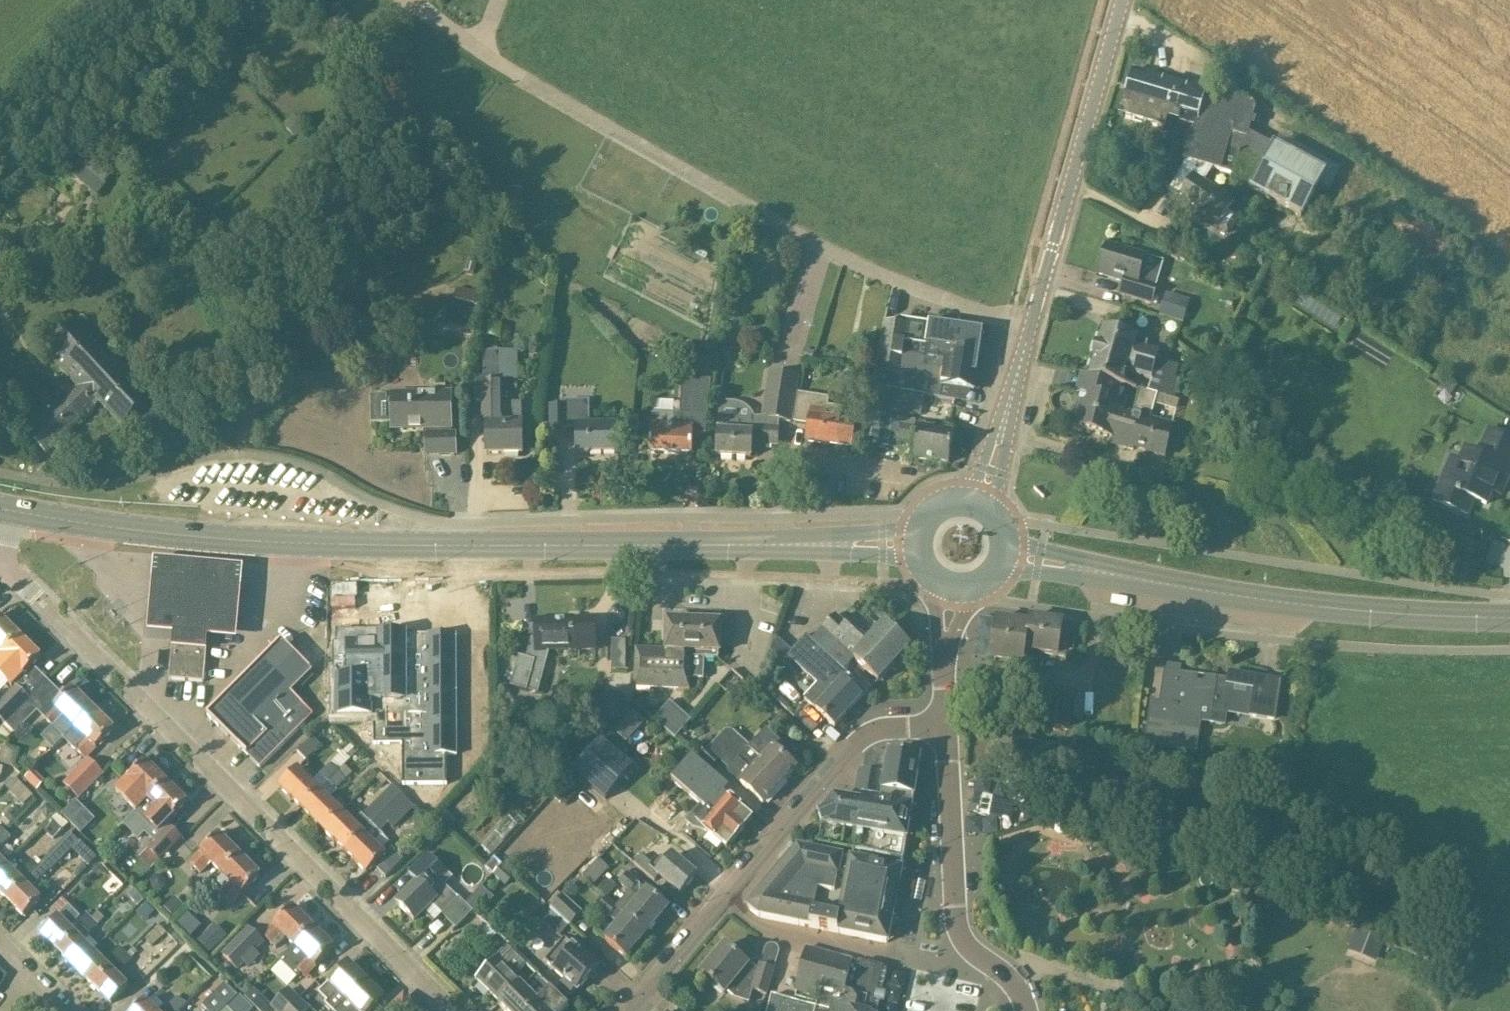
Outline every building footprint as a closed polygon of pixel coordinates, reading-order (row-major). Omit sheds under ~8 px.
[(1167,119),(1196,127),(1206,92),(1135,71),(1122,117),(1164,130),(1167,119)] [(1196,127),(1187,161),(1212,170),(1234,176),(1232,182),(1246,189),(1303,220),(1321,186),(1327,176),(1274,148),(1250,134),(1258,107),(1206,92),(1196,127)] [(75,163),(107,183),(112,175),(80,155),(75,163)] [(1206,181),(1212,170),(1187,161),(1170,190),(1201,211),(1198,216),(1229,236),(1243,215),(1233,208),(1238,201),(1206,181)] [(98,197),(106,186),(78,165),(70,176),(98,197)] [(1159,282),(1141,276),(1147,256),(1108,245),(1099,275),(1123,283),(1119,294),(1153,304),(1159,285),(1158,285),(1159,282)] [(1166,294),(1160,316),(1185,322),(1190,300),(1166,294)] [(449,305),(445,325),(472,330),(475,310),(449,305)] [(878,373),(876,387),(926,397),(963,403),(971,392),(975,392),(984,332),(908,320),(907,324),(884,322),(876,373),(878,373)] [(97,407),(95,405),(99,401),(122,426),(149,401),(126,376),(130,373),(87,327),(53,359),(77,385),(28,434),(47,455),(97,407)] [(1104,329),(1090,376),(1122,385),(1124,385),(1127,373),(1152,380),(1148,391),(1158,394),(1175,400),(1180,383),(1175,382),(1179,367),(1157,361),(1160,352),(1135,345),(1137,339),(1104,329)] [(524,455),(523,425),(523,404),(503,404),(501,352),(484,353),(485,380),(475,380),(476,405),(487,404),(487,455),(524,455)] [(718,433),(717,457),(752,459),(752,446),(779,448),(781,428),(779,428),(779,422),(793,425),(801,377),(769,372),(762,419),(755,418),(755,423),(719,421),(718,433)] [(1080,401),(1072,428),(1115,439),(1122,413),(1115,411),(1122,385),(1090,376),(1082,374),(1076,394),(1081,396),(1080,401)] [(1445,379),(1439,388),(1452,396),(1458,387),(1445,379)] [(683,380),(681,414),(653,412),(652,420),(651,454),(692,456),(693,437),(707,438),(711,382),(683,380)] [(922,416),(926,397),(876,387),(873,387),(870,407),(922,416)] [(1133,416),(1122,413),(1115,439),(1134,444),(1133,447),(1134,448),(1165,456),(1174,426),(1151,420),(1155,405),(1158,394),(1148,391),(1141,389),(1133,416)] [(857,424),(842,422),(844,410),(829,407),(830,399),(798,394),(794,424),(808,426),(806,443),(854,450),(857,424)] [(451,395),(393,396),(393,403),(394,424),(394,430),(441,430),(441,433),(442,457),(458,457),(458,433),(452,433),(451,395)] [(618,427),(591,427),(590,417),(568,417),(568,406),(550,406),(550,429),(577,429),(577,454),(618,453),(618,427)] [(954,432),(917,426),(918,420),(899,417),(898,425),(902,425),(899,442),(914,444),(912,458),(949,464),(954,432)] [(1434,501),(1467,515),(1473,499),(1487,505),(1492,492),(1497,494),(1502,481),(1506,483),(1509,473),(1509,468),(1498,463),(1503,452),(1508,439),(1500,436),(1489,431),(1479,455),(1466,450),(1460,463),(1450,488),(1441,484),(1434,501)] [(243,573),(154,565),(150,609),(148,637),(236,645),(239,617),(243,573)] [(886,625),(884,627),(880,623),(873,630),(858,615),(848,626),(836,615),(813,640),(845,670),(855,659),(879,681),(910,648),(886,625)] [(2,654),(20,637),(0,617),(0,652),(2,654)] [(996,625),(991,661),(994,662),(992,679),(1029,684),(1031,666),(1025,665),(1027,654),(1039,656),(1060,659),(1060,657),(1073,659),(1078,626),(1029,618),(1028,624),(1027,624),(997,620),(996,625)] [(669,620),(668,651),(636,649),(634,687),(667,688),(667,689),(689,690),(690,679),(703,679),(704,658),(718,659),(718,653),(721,653),(723,623),(669,620)] [(519,657),(511,687),(526,691),(526,692),(538,695),(547,659),(549,651),(560,651),(560,659),(560,665),(594,665),(594,650),(595,650),(595,622),(536,623),(536,640),(531,640),(526,659),(519,657)] [(334,645),(334,681),(339,681),(339,687),(339,718),(374,718),(374,745),(403,745),(403,772),(403,786),(447,785),(447,756),(457,756),(456,636),(412,636),(412,659),(406,659),(406,634),(382,634),(382,632),(338,633),(338,645),(334,645)] [(870,694),(845,670),(813,640),(808,635),(792,652),(775,636),(770,651),(789,668),(794,662),(809,675),(813,670),(823,679),(806,698),(817,709),(837,728),(855,709),(856,709),(870,694)] [(23,675),(41,657),(20,637),(2,654),(0,657),(0,676),(13,689),(25,677),(23,675)] [(627,640),(606,640),(606,673),(627,673),(627,640)] [(282,641),(207,716),(261,769),(314,715),(293,693),(314,672),(282,641)] [(204,682),(207,648),(172,645),(170,680),(204,682)] [(480,658),(480,666),(491,666),(491,658),(480,658)] [(1154,703),(1148,743),(1196,750),(1200,721),(1224,724),(1226,712),(1261,717),(1275,719),(1280,682),(1230,675),(1229,683),(1181,676),(1182,667),(1165,664),(1160,704),(1154,703)] [(480,666),(480,675),(491,675),(491,666),(480,666)] [(15,717),(31,701),(17,687),(0,703),(0,718),(7,725),(15,717)] [(55,706),(44,717),(66,739),(77,728),(94,711),(73,689),(55,706)] [(1041,725),(1070,727),(1073,695),(1043,693),(1041,725)] [(624,694),(602,694),(603,720),(619,720),(619,714),(624,714),(624,694)] [(692,721),(671,702),(655,721),(676,739),(692,721)] [(616,731),(628,743),(648,722),(636,710),(616,731)] [(77,728),(85,737),(74,748),(85,759),(114,731),(94,711),(77,728)] [(480,717),(480,726),(491,725),(491,717),(480,717)] [(480,726),(480,734),(491,734),(491,725),(480,726)] [(708,749),(700,757),(714,770),(721,762),(729,769),(728,771),(740,782),(764,805),(798,769),(789,761),(795,755),(768,729),(751,747),(708,749)] [(1003,732),(992,771),(1019,778),(1020,775),(1047,783),(1063,787),(1070,764),(1084,768),(1086,763),(1088,764),(1092,750),(1069,743),(1066,753),(1056,750),(1029,742),(1030,739),(1003,732)] [(366,735),(350,735),(366,751),(366,735)] [(321,746),(313,738),(299,752),(307,760),(321,746)] [(603,740),(575,773),(607,801),(636,768),(603,740)] [(889,753),(889,754),(874,751),(867,757),(864,772),(859,771),(855,796),(863,797),(862,798),(913,807),(915,798),(921,758),(889,753)] [(673,781),(709,811),(697,824),(723,846),(724,845),(728,848),(751,821),(747,817),(748,816),(723,795),(728,789),(691,758),(673,781)] [(105,776),(89,760),(64,784),(80,800),(105,776)] [(147,762),(118,791),(138,810),(148,800),(166,782),(147,762)] [(320,775),(328,783),(339,772),(330,765),(320,775)] [(280,788),(302,810),(320,791),(298,769),(280,788)] [(339,772),(328,783),(336,790),(345,781),(339,773),(339,772)] [(403,772),(387,772),(403,788),(403,786),(403,772)] [(136,814),(124,826),(138,841),(145,834),(154,843),(148,849),(149,850),(160,861),(183,839),(171,827),(170,828),(167,825),(171,822),(188,804),(166,782),(148,800),(138,810),(139,811),(136,814)] [(393,786),(355,825),(342,812),(324,831),(346,852),(372,826),(402,795),(393,786)] [(1003,786),(1000,794),(1008,797),(1011,789),(1003,786)] [(302,810),(324,831),(342,812),(320,791),(302,810)] [(667,792),(651,810),(672,829),(689,811),(667,792)] [(364,834),(346,852),(369,874),(376,866),(388,877),(405,860),(393,849),(387,855),(376,845),(384,836),(382,834),(390,826),(394,830),(416,808),(402,795),(372,826),(364,834)] [(982,796),(974,795),(970,814),(979,816),(979,817),(1010,823),(1014,802),(982,796)] [(846,830),(858,832),(863,803),(862,803),(834,798),(819,817),(823,826),(819,846),(843,850),(846,830)] [(862,798),(862,803),(863,803),(858,832),(854,852),(902,863),(904,863),(907,840),(908,840),(913,807),(862,798)] [(83,834),(97,820),(77,800),(63,813),(83,834)] [(433,803),(425,811),(432,817),(439,809),(433,803)] [(448,810),(441,817),(452,828),(459,821),(448,810)] [(11,839),(6,833),(0,839),(0,850),(11,839)] [(213,864),(222,874),(240,856),(220,835),(191,864),(202,875),(213,864)] [(63,843),(43,864),(50,871),(51,871),(71,851),(63,843)] [(852,863),(800,853),(752,909),(760,915),(886,941),(902,863),(854,852),(852,863)] [(415,920),(431,904),(441,914),(457,897),(446,886),(453,878),(429,855),(409,875),(418,883),(399,904),(415,920)] [(222,874),(232,883),(221,893),(233,905),(261,877),(240,856),(222,874)] [(655,882),(660,877),(680,895),(696,877),(672,856),(666,862),(663,859),(658,859),(653,866),(642,856),(635,864),(655,882)] [(495,859),(485,869),(492,876),(502,865),(495,859)] [(610,870),(600,860),(583,877),(588,883),(593,887),(610,870)] [(34,861),(24,871),(30,877),(40,867),(34,861)] [(43,900),(32,889),(50,872),(43,864),(40,867),(30,877),(25,882),(8,899),(25,917),(43,900)] [(8,865),(0,873),(0,891),(8,899),(25,882),(8,865)] [(502,865),(493,875),(506,887),(515,877),(502,865)] [(631,892),(618,907),(627,916),(648,934),(669,910),(648,892),(639,884),(640,883),(628,873),(620,883),(631,892)] [(482,889),(466,905),(473,912),(489,896),(482,889)] [(564,896),(562,897),(551,910),(570,927),(583,912),(564,896)] [(473,912),(466,905),(457,897),(441,914),(457,929),(473,912)] [(599,908),(619,925),(606,941),(626,959),(648,934),(627,916),(607,898),(599,908)] [(147,904),(138,914),(146,922),(155,913),(147,904)] [(276,950),(287,938),(295,946),(313,929),(292,908),(264,936),(266,937),(264,939),(276,950)] [(550,910),(540,921),(560,938),(570,927),(551,910),(550,910)] [(58,918),(42,933),(62,952),(94,920),(86,912),(69,930),(58,918)] [(189,913),(179,923),(191,936),(201,926),(189,913)] [(95,953),(84,941),(99,925),(94,920),(62,952),(79,969),(95,953)] [(212,954),(228,936),(216,925),(199,943),(212,954)] [(265,944),(249,928),(222,954),(239,971),(265,944)] [(295,946),(295,947),(281,962),(298,979),(302,975),(305,977),(333,949),(313,929),(295,946)] [(1348,950),(1377,962),(1386,941),(1357,929),(1348,950)] [(567,941),(548,962),(556,969),(567,979),(568,980),(561,988),(571,997),(578,989),(579,990),(599,968),(576,948),(575,948),(567,941)] [(725,946),(701,974),(726,995),(728,993),(735,1000),(750,1005),(753,992),(768,996),(776,970),(775,970),(761,965),(760,964),(758,970),(749,967),(748,966),(725,946)] [(111,957),(118,964),(128,954),(121,947),(111,957)] [(477,979),(501,1004),(524,981),(517,974),(526,965),(509,947),(477,979)] [(885,970),(860,963),(854,962),(854,960),(807,947),(795,993),(833,1003),(831,1010),(874,1010),(885,970)] [(112,970),(95,953),(79,969),(96,986),(112,970)] [(124,970),(134,960),(128,954),(118,964),(124,970)] [(347,1001),(346,1001),(366,982),(348,964),(319,994),(327,1002),(325,1004),(332,1010),(337,1010),(347,1001)] [(130,987),(112,970),(96,986),(113,1004),(130,987)] [(501,1004),(500,1005),(507,1010),(567,1010),(570,1008),(539,976),(529,986),(524,981),(501,1004)] [(337,1010),(372,1010),(383,999),(366,982),(346,1001),(347,1001),(337,1010)] [(203,1007),(207,1010),(224,1010),(238,997),(225,985),(203,1007)] [(260,1010),(288,1010),(301,999),(290,988),(272,1006),(254,989),(245,997),(260,1010)] [(241,996),(228,1009),(230,1010),(253,1010),(255,1010),(241,996)] [(391,1010),(390,1010),(419,1010),(404,996),(391,1010)] [(772,997),(768,1010),(829,1010),(772,997)] [(301,999),(288,1010),(310,1010),(312,1009),(301,999)] [(147,1001),(137,1010),(156,1010),(147,1001)]
